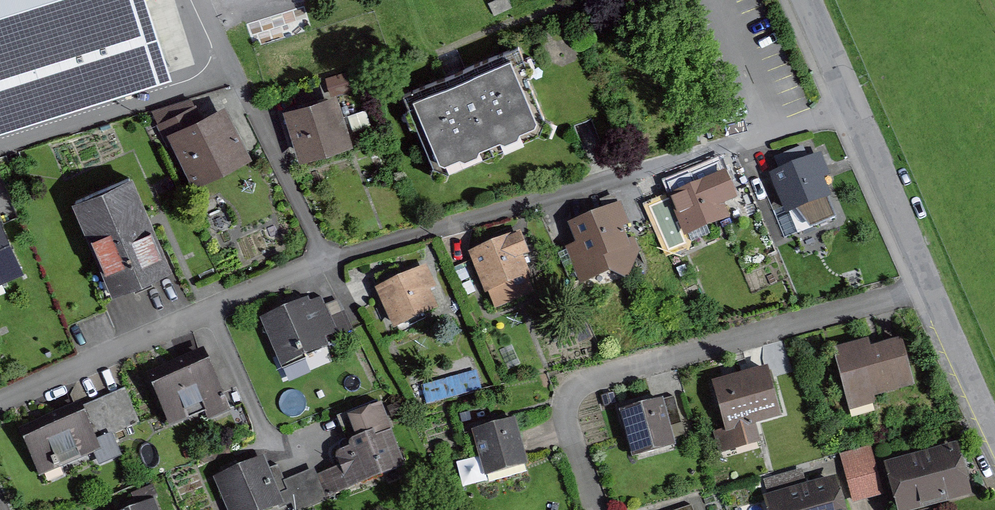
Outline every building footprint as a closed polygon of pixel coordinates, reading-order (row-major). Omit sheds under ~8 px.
[(171,81),(146,0),(0,0),(0,136),(171,81)] [(490,4),(497,17),(514,8),(510,0),(498,0),(490,4)] [(509,82),(412,122),(439,187),(536,147),(509,82)] [(220,105),(160,132),(188,195),(248,168),(220,105)] [(333,108),(280,127),(298,179),(352,160),(333,108)] [(805,144),(776,154),(781,168),(810,157),(805,144)] [(822,160),(773,180),(792,227),(832,210),(821,183),(830,180),(822,160)] [(669,176),(672,192),(698,187),(695,171),(669,176)] [(726,183),(669,206),(686,246),(730,228),(725,217),(738,212),(726,183)] [(133,189),(73,216),(109,293),(168,266),(133,189)] [(617,221),(568,239),(587,291),(636,274),(617,221)] [(514,248),(471,264),(491,317),(534,301),(514,248)] [(423,272),(372,295),(392,339),(438,318),(427,294),(432,292),(423,272)] [(317,303),(258,325),(279,379),(338,356),(317,303)] [(862,344),(825,355),(843,414),(910,394),(895,344),(865,353),(862,344)] [(195,365),(142,388),(162,434),(215,410),(195,365)] [(477,371),(424,382),(427,399),(480,388),(477,371)] [(759,372),(700,389),(719,455),(754,445),(750,430),(774,423),(759,372)] [(124,392),(86,409),(99,439),(108,435),(113,445),(142,432),(124,392)] [(658,405),(619,417),(631,458),(671,445),(658,405)] [(345,460),(356,490),(403,474),(383,416),(352,427),(362,454),(345,460)] [(75,417),(14,441),(31,483),(92,459),(75,417)] [(510,423),(466,437),(479,478),(523,465),(510,423)] [(882,468),(893,509),(917,509),(962,498),(949,450),(882,468)] [(867,458),(853,461),(862,500),(877,496),(867,458)] [(846,504),(862,500),(853,461),(837,465),(846,504)] [(347,493),(342,480),(316,481),(314,475),(274,490),(266,468),(217,486),(226,509),(321,509),(324,509),(322,502),(347,493)] [(760,500),(763,509),(837,509),(829,480),(760,500)] [(127,509),(156,509),(152,500),(127,509)]
